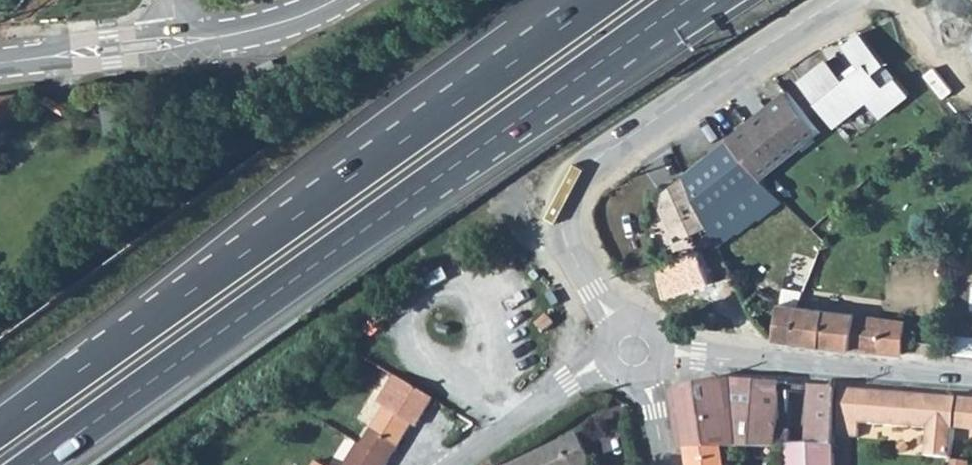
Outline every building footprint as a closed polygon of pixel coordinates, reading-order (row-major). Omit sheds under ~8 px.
[(825,60),(796,82),(831,127),(864,101),(877,118),(906,94),(892,77),(881,86),(871,74),(883,65),(858,33),(840,47),(857,68),(841,80),(825,60)] [(752,102),(755,106),(760,112),(784,91),(776,81),(752,102)] [(751,110),(788,157),(818,133),(784,91),(760,112),(755,106),(751,110)] [(726,140),(760,180),(788,157),(751,110),(738,121),(742,127),(726,140)] [(716,244),(781,201),(760,180),(726,140),(685,175),(710,230),(716,244)] [(710,230),(685,175),(668,189),(664,210),(677,241),(710,230)] [(766,340),(790,343),(795,307),(779,305),(758,290),(743,312),(766,340)] [(538,300),(548,312),(556,305),(546,294),(538,300)] [(790,343),(859,352),(900,356),(903,322),(795,307),(790,343)] [(546,314),(537,323),(543,331),(552,321),(546,314)] [(439,332),(447,335),(450,327),(442,325),(439,332)] [(367,429),(397,446),(411,424),(416,427),(433,400),(394,377),(377,403),(382,406),(367,429)] [(685,451),(722,449),(774,446),(779,384),(718,380),(670,392),(680,451),(685,451)] [(812,445),(831,445),(835,389),(816,388),(812,445)] [(839,390),(837,437),(856,438),(857,422),(926,428),(924,454),(948,457),(952,428),(955,398),(839,390)] [(971,431),(971,399),(955,398),(952,428),(971,431)] [(397,446),(367,429),(345,464),(385,464),(397,446)] [(575,432),(507,464),(591,464),(575,432)] [(787,464),(832,464),(831,445),(812,445),(786,446),(787,464)] [(688,464),(725,464),(722,449),(685,451),(688,464)]
